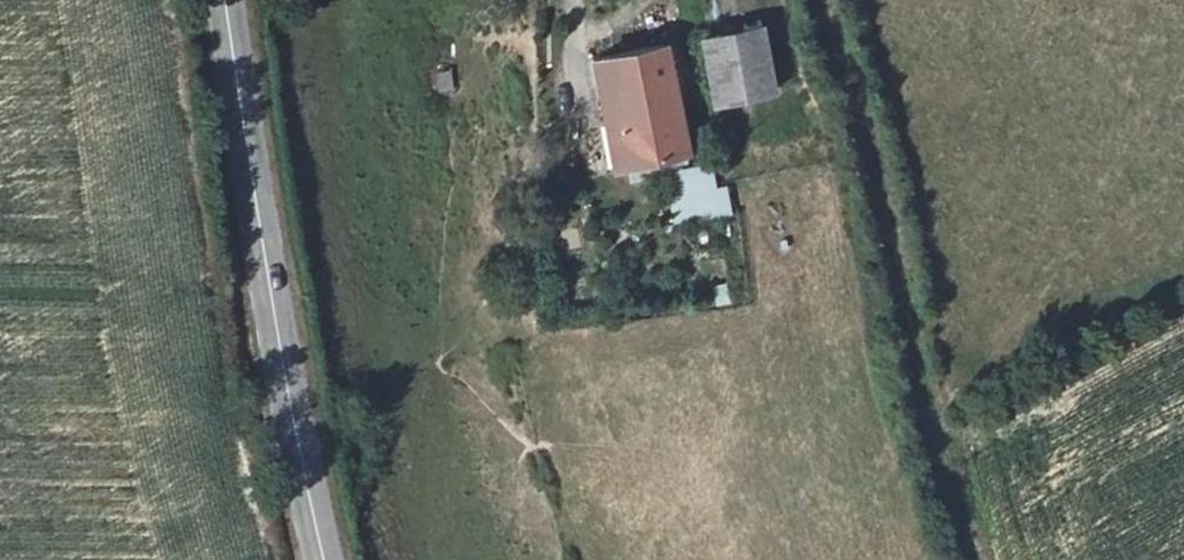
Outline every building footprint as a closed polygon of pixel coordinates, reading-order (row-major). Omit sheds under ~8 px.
[(772,25),(704,38),(718,103),(786,89),(772,25)] [(667,46),(602,59),(622,166),(689,153),(667,46)] [(722,215),(710,165),(678,171),(690,220),(722,215)]
